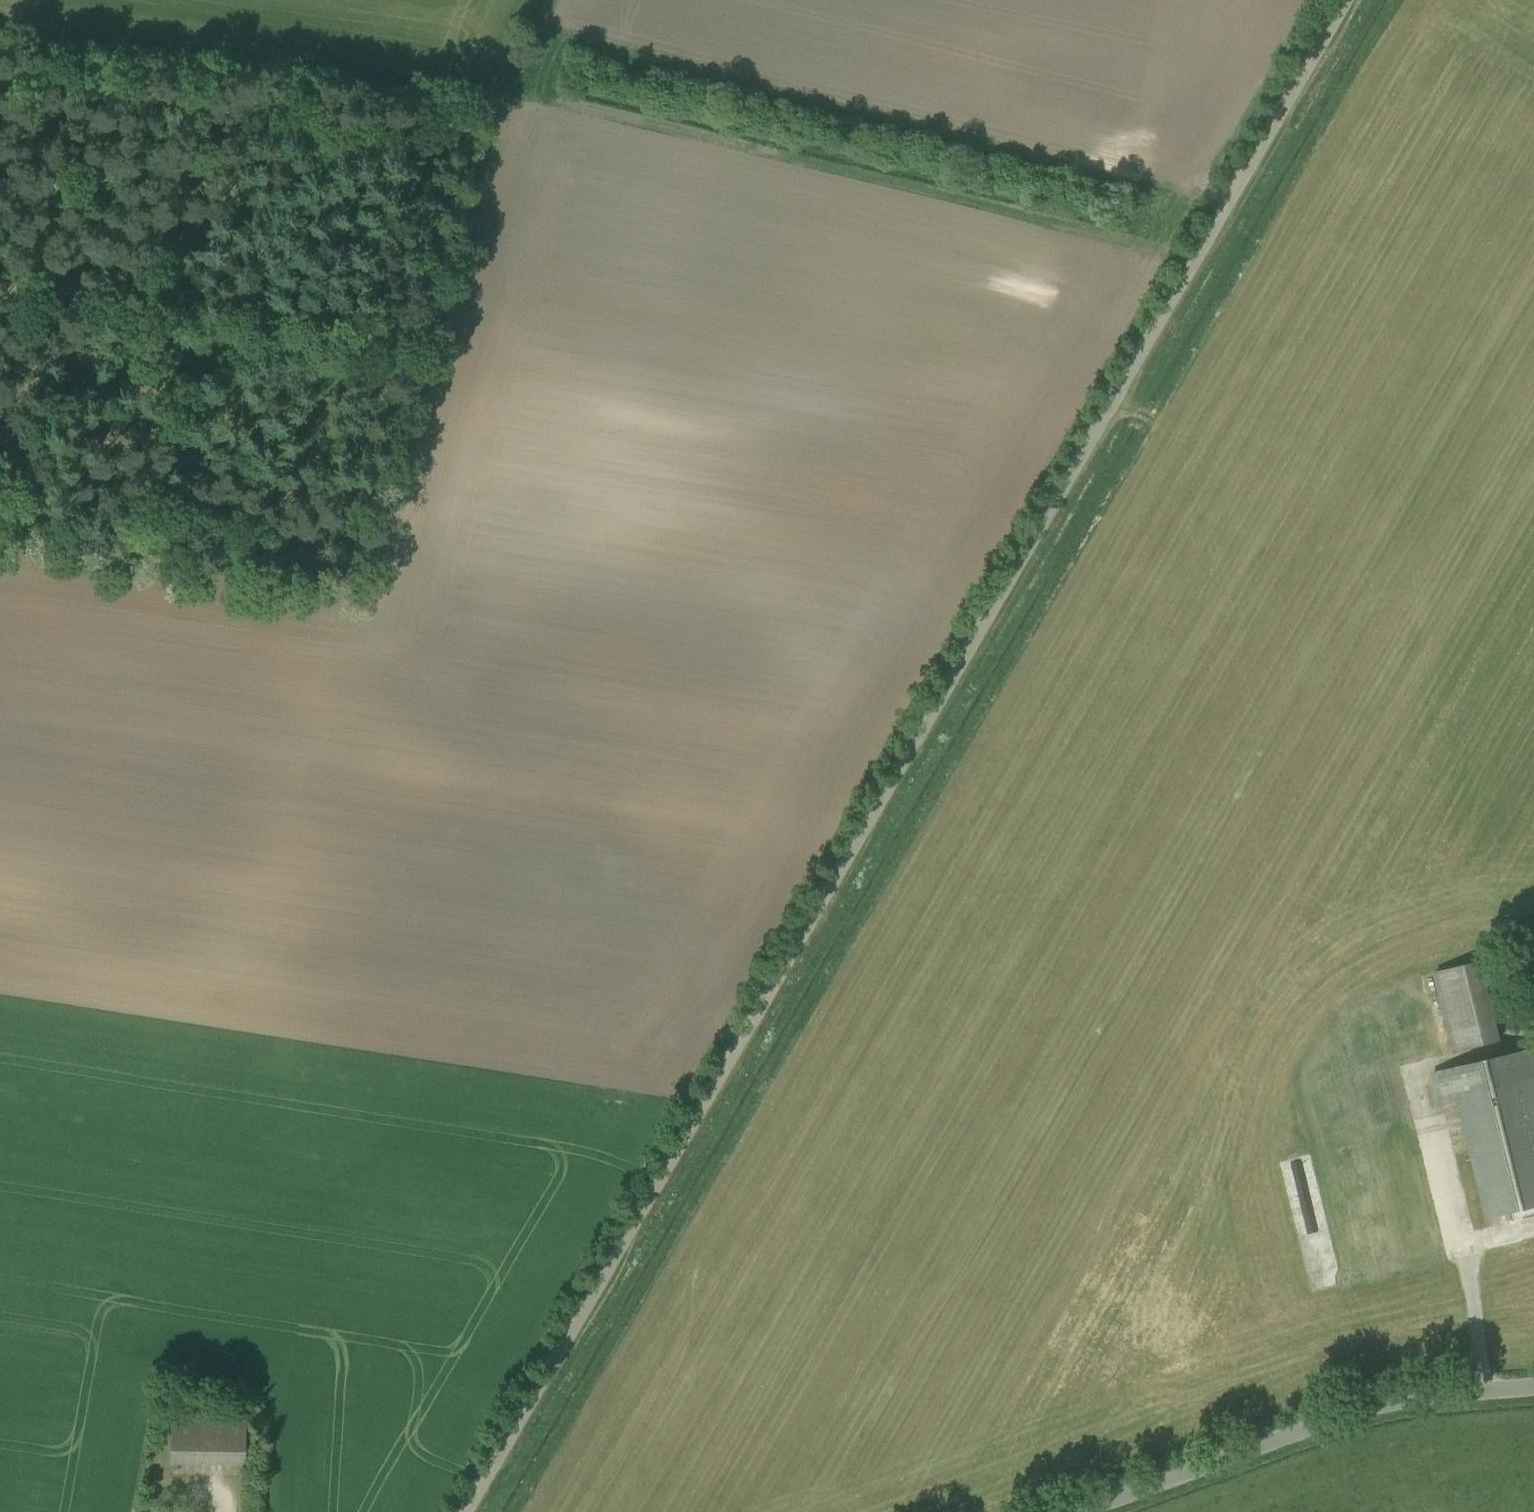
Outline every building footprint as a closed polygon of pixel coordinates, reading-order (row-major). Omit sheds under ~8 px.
[(1482,959),(1433,972),(1453,1051),(1502,1039),(1482,959)] [(1533,1022),(1533,990),(1524,994),(1533,1022)] [(1532,1048),(1433,1073),(1440,1100),(1457,1096),(1487,1218),(1533,1206),(1533,1050),(1532,1048)] [(171,1463),(246,1463),(246,1419),(171,1419),(171,1463)]
